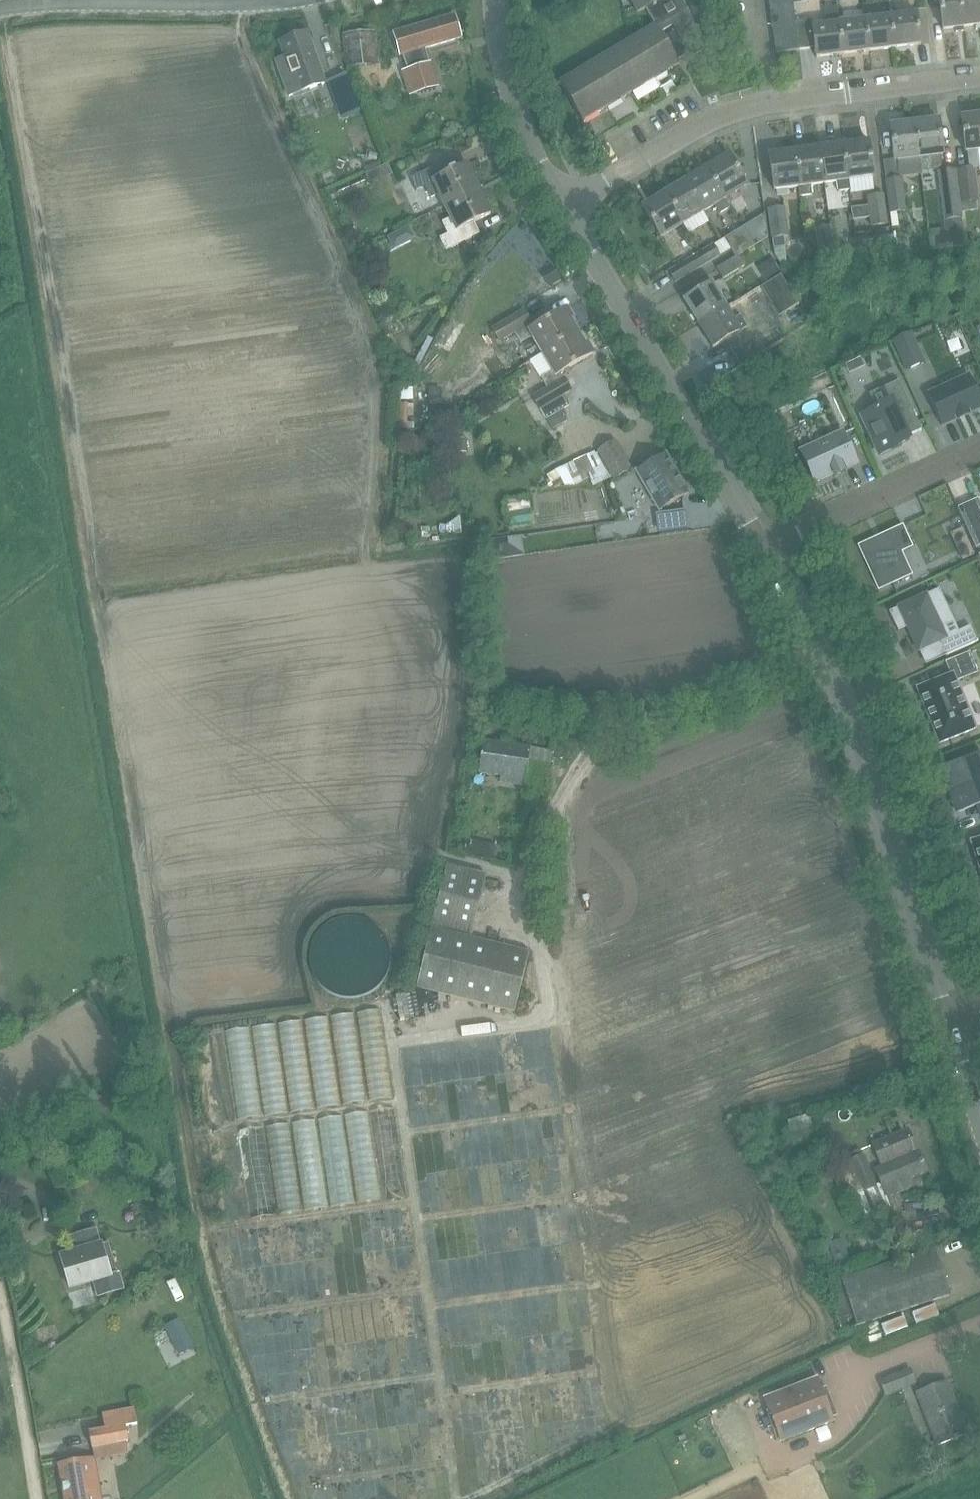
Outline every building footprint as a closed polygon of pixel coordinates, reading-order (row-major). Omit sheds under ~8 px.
[(560,84),(583,123),(679,65),(677,61),(688,54),(691,58),(704,50),(681,0),(631,0),(638,15),(646,11),(655,27),(560,84)] [(769,3),(771,16),(794,13),(793,0),(769,3)] [(960,0),(940,0),(943,30),(956,28),(956,32),(964,31),(963,27),(960,0)] [(963,27),(975,26),(976,30),(979,29),(979,8),(979,0),(960,0),(963,27)] [(825,8),(827,25),(813,27),(816,58),(818,58),(843,55),(839,23),(840,23),(838,7),(825,8)] [(771,16),(772,28),(796,25),(794,13),(771,16)] [(917,14),(891,17),(894,48),(920,45),(920,46),(921,45),(917,14)] [(419,27),(394,34),(408,70),(418,93),(438,87),(430,64),(424,49),(461,38),(461,39),(462,38),(455,15),(454,16),(419,27)] [(891,17),(865,20),(869,51),(894,48),(891,17)] [(865,20),(840,23),(839,23),(843,55),(869,51),(865,20)] [(772,28),(774,41),(798,38),(796,25),(772,28)] [(342,33),(346,68),(380,64),(377,29),(342,33)] [(287,57),(277,61),(290,96),(325,84),(307,33),(281,42),(287,57)] [(798,38),(774,41),(776,53),(799,50),(798,38)] [(347,76),(331,82),(344,118),(360,113),(347,76)] [(970,171),(974,170),(976,170),(976,169),(979,168),(978,151),(979,150),(979,116),(962,118),(966,152),(968,152),(970,171)] [(939,121),(916,124),(922,172),(942,169),(940,156),(943,155),(939,121)] [(922,172),(916,124),(890,127),(895,161),(898,161),(899,171),(902,174),(922,172)] [(869,142),(844,145),(849,181),(874,177),(869,142)] [(844,145),(820,148),(824,184),(836,183),(838,193),(850,191),(849,181),(844,145)] [(795,152),(800,187),(801,197),(813,195),(811,186),(824,184),(820,148),(795,152)] [(800,187),(795,152),(770,155),(774,191),(800,187)] [(729,155),(705,169),(724,201),(748,187),(729,155)] [(443,207),(483,188),(479,190),(467,166),(443,177),(438,166),(411,179),(417,191),(425,187),(431,199),(439,195),(445,206),(443,207)] [(705,169),(684,182),(702,213),(713,206),(719,216),(730,210),(724,201),(705,169)] [(970,171),(959,172),(963,204),(979,202),(974,170),(970,171)] [(941,175),(946,220),(962,218),(956,173),(941,175)] [(902,180),(887,182),(891,215),(907,213),(902,180)] [(684,182),(663,195),(681,226),(702,213),(684,182)] [(483,189),(483,188),(443,207),(444,208),(445,207),(450,219),(443,222),(448,234),(440,239),(446,251),(473,238),(467,226),(491,214),(479,191),(483,189)] [(681,226),(663,195),(643,207),(661,238),(681,226)] [(853,210),(854,222),(872,219),(873,227),(888,225),(884,197),(869,199),(870,208),(853,210)] [(769,212),(772,240),(788,238),(784,210),(769,212)] [(766,216),(741,230),(752,248),(768,238),(766,216)] [(821,259),(821,266),(836,264),(832,226),(816,228),(820,259),(821,259)] [(735,259),(739,256),(752,248),(741,230),(724,240),(735,259)] [(880,238),(883,257),(896,255),(894,236),(880,238)] [(712,248),(698,256),(704,266),(718,258),(712,248)] [(704,266),(698,256),(669,274),(675,284),(704,266)] [(739,256),(735,259),(718,269),(724,279),(745,266),(739,256)] [(781,276),(761,288),(779,317),(799,305),(781,276)] [(684,301),(698,325),(727,308),(713,284),(684,301)] [(727,308),(698,325),(713,349),(741,332),(741,331),(748,327),(741,316),(734,320),(727,308)] [(531,335),(543,354),(578,333),(570,320),(573,319),(567,309),(530,331),(527,326),(531,323),(524,311),(494,329),(500,339),(515,331),(521,341),(531,335)] [(472,319),(463,313),(451,333),(460,338),(472,319)] [(578,333),(543,354),(553,371),(542,377),(549,388),(533,397),(540,409),(554,430),(567,422),(565,409),(570,406),(564,395),(571,390),(561,373),(576,364),(593,354),(588,344),(585,346),(578,333)] [(925,362),(912,333),(893,342),(907,371),(925,362)] [(942,426),(957,419),(958,420),(970,415),(969,414),(979,409),(979,398),(970,376),(928,395),(942,426)] [(412,393),(428,393),(428,381),(412,380),(412,393)] [(883,389),(889,402),(862,415),(881,455),(903,445),(900,440),(922,430),(900,381),(883,389)] [(843,432),(801,451),(815,483),(834,475),(835,476),(846,471),(845,470),(858,464),(843,432)] [(598,452),(614,480),(632,470),(615,442),(598,452)] [(660,510),(661,509),(688,494),(666,456),(638,472),(660,510)] [(958,508),(976,548),(979,547),(979,503),(978,499),(958,508)] [(688,528),(688,527),(686,512),(657,516),(660,532),(688,528)] [(902,526),(859,547),(879,590),(912,575),(901,552),(912,547),(902,526)] [(940,589),(890,612),(899,631),(908,627),(919,651),(940,642),(947,656),(979,641),(978,640),(977,641),(971,626),(951,635),(946,624),(954,620),(940,589)] [(952,675),(918,689),(940,744),(976,730),(956,681),(977,673),(970,654),(947,663),(952,675)] [(500,783),(527,786),(547,789),(552,752),(484,741),(481,761),(479,775),(501,778),(500,783)] [(961,812),(979,805),(979,756),(946,768),(946,770),(948,769),(963,809),(960,810),(961,812)] [(971,842),(972,844),(979,869),(979,839),(973,841),(971,842)] [(431,929),(417,988),(515,1013),(516,1008),(530,953),(470,938),(431,928),(431,929)] [(256,1105),(400,1090),(391,1006),(251,1021),(252,1038),(267,1037),(269,1052),(250,1053),(256,1105)] [(358,1130),(357,1109),(334,1110),(336,1131),(358,1130)] [(910,1179),(927,1171),(918,1151),(916,1152),(906,1130),(872,1146),(882,1168),(876,1171),(888,1197),(913,1187),(910,1179)] [(863,1158),(850,1163),(840,1168),(852,1197),(876,1187),(863,1158)] [(316,1187),(292,1191),(293,1202),(339,1196),(337,1182),(316,1185),(316,1187)] [(123,1289),(109,1243),(99,1246),(95,1231),(72,1237),(77,1253),(61,1257),(70,1288),(95,1281),(99,1296),(123,1289)] [(934,1251),(915,1257),(843,1281),(858,1327),(949,1296),(934,1251)] [(881,1384),(887,1399),(915,1386),(909,1372),(881,1384)] [(821,1390),(816,1378),(765,1398),(772,1415),(778,1430),(782,1441),(782,1442),(833,1422),(832,1418),(826,1402),(831,1400),(826,1389),(821,1391),(821,1390)] [(929,1389),(916,1394),(937,1446),(968,1434),(947,1382),(929,1389)] [(89,1432),(92,1448),(127,1441),(124,1427),(137,1424),(134,1408),(101,1414),(104,1429),(89,1432)] [(79,1462),(59,1465),(65,1498),(102,1498),(95,1459),(79,1462)]
